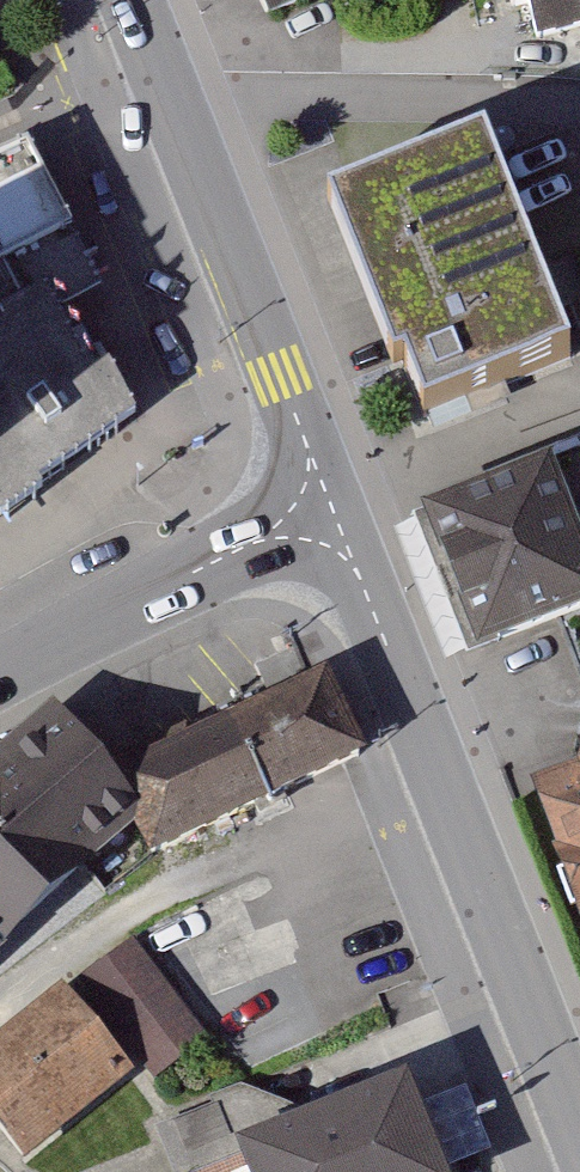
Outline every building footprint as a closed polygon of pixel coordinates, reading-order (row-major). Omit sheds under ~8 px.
[(562,45),(579,40),(579,0),(550,0),(562,45)] [(0,58),(0,95),(1,94),(14,89),(1,57),(0,58)] [(346,205),(431,435),(579,381),(579,322),(515,144),(346,205)] [(139,418),(111,366),(90,372),(55,307),(101,280),(25,145),(0,156),(0,512),(139,418)] [(441,519),(494,667),(579,636),(579,507),(568,474),(441,519)] [(317,689),(135,778),(167,843),(349,754),(317,689)] [(0,781),(0,993),(167,843),(135,778),(75,715),(0,781)] [(538,794),(579,936),(579,782),(538,794)] [(311,958),(283,890),(199,924),(227,992),(311,958)] [(0,1062),(0,1113),(45,1165),(147,1077),(157,1088),(221,1032),(141,940),(0,1062)] [(429,1091),(262,1149),(270,1171),(458,1171),(429,1091)] [(250,1112),(170,1139),(181,1171),(270,1171),(262,1149),(250,1112)]
